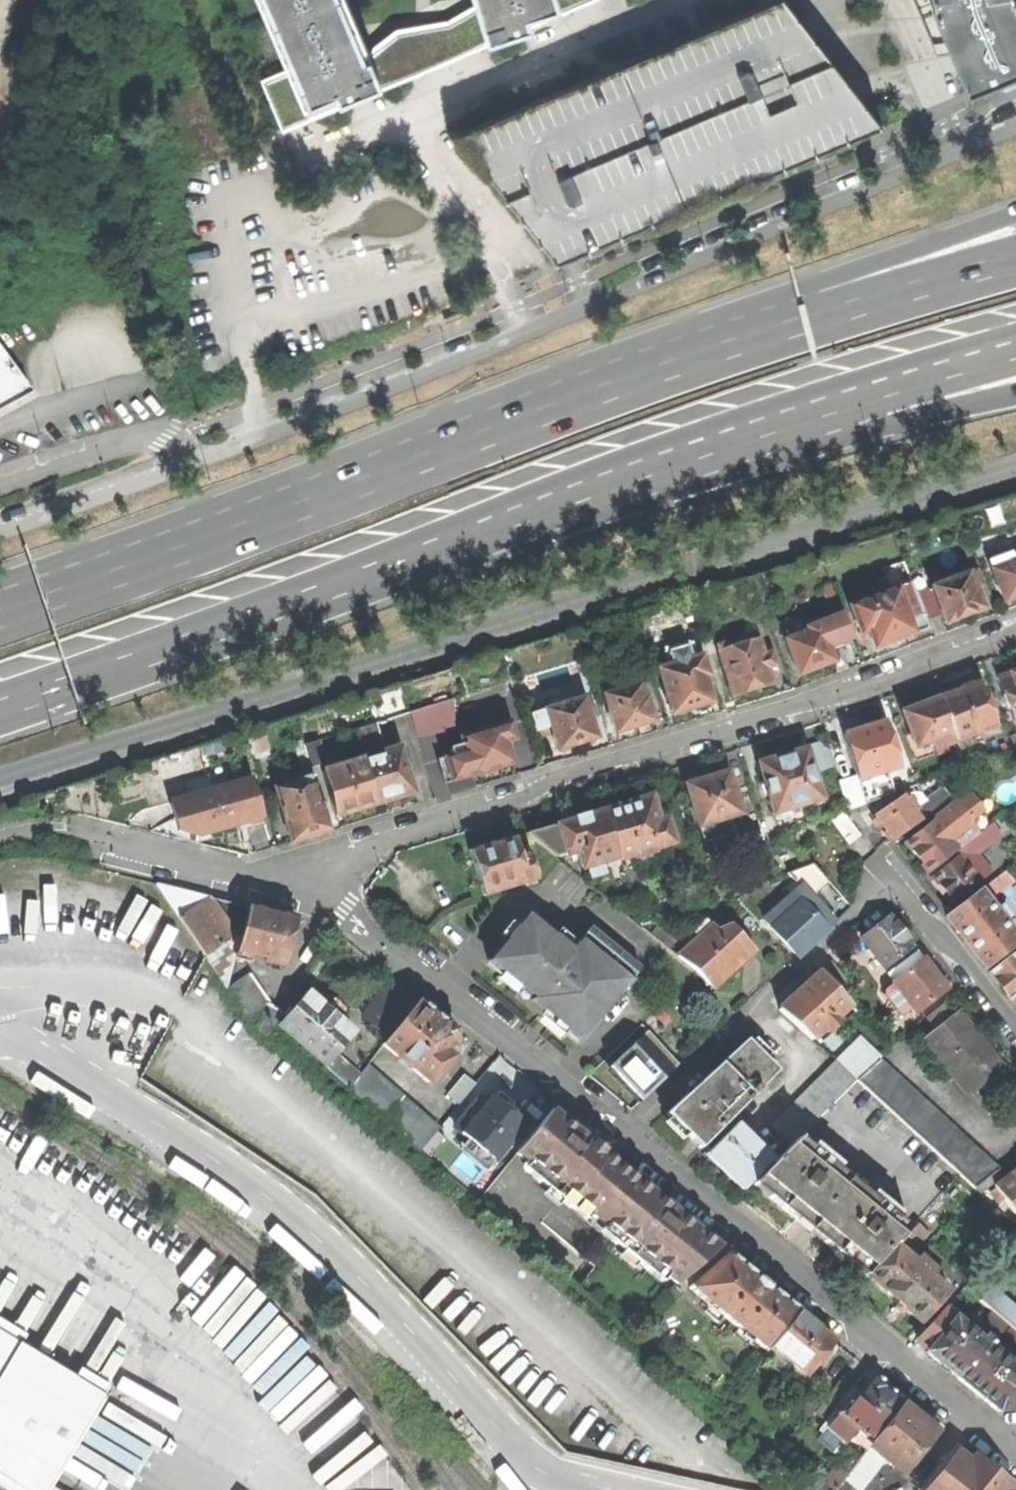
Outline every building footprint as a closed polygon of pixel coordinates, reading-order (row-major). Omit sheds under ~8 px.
[(294,71),(264,84),(288,133),(599,0),(468,0),(471,10),(452,22),(401,30),(367,52),(347,0),(261,0),(294,71)] [(884,127),(788,0),(784,0),(461,132),(562,263),(884,127)] [(931,12),(936,11),(937,15),(933,16),(965,93),(1015,72),(1015,9),(1015,6),(1015,0),(929,0),(931,12)] [(31,396),(0,353),(0,412),(31,396)] [(992,563),(1006,603),(1015,599),(1015,555),(992,563)] [(979,570),(916,594),(927,622),(944,616),(948,625),(965,618),(985,611),(977,590),(985,587),(979,570)] [(870,632),(876,649),(899,641),(930,629),(927,622),(916,594),(912,585),(851,607),(862,635),(870,632)] [(786,640),(799,675),(823,667),(835,662),(830,648),(853,639),(844,616),(808,628),(809,631),(786,640)] [(704,639),(717,682),(729,679),(734,696),(755,689),(774,684),(770,668),(777,666),(772,653),(765,655),(760,638),(751,641),(749,635),(718,645),(715,635),(704,639)] [(678,663),(692,659),(690,651),(675,656),(678,663)] [(674,714),(694,708),(695,711),(699,713),(703,711),(707,710),(710,708),(711,706),(711,703),(713,703),(708,685),(714,683),(711,673),(709,674),(703,655),(692,659),(678,663),(661,669),(674,714)] [(1000,678),(1006,697),(1004,698),(1009,711),(1011,711),(1015,725),(1015,672),(1000,678)] [(503,712),(520,707),(512,681),(496,686),(502,708),(503,712)] [(640,683),(641,685),(641,684),(643,689),(650,687),(648,681),(640,683)] [(997,713),(993,702),(987,704),(980,685),(977,686),(977,685),(972,683),(966,685),(963,687),(961,689),(961,693),(943,699),(958,742),(962,751),(973,747),(970,738),(996,727),(992,715),(997,713)] [(641,685),(605,695),(616,732),(633,726),(654,720),(647,699),(646,699),(643,689),(641,684),(641,685)] [(491,712),(502,708),(496,686),(484,690),(491,712)] [(454,699),(410,712),(417,735),(455,725),(454,699)] [(936,750),(958,742),(943,699),(922,707),(905,713),(917,748),(933,742),(936,750)] [(593,702),(587,704),(591,717),(596,714),(593,702)] [(572,745),(597,738),(591,717),(587,704),(586,703),(533,718),(539,738),(553,734),(558,750),(572,745)] [(359,747),(383,740),(377,722),(353,729),(359,747)] [(859,780),(900,767),(886,722),(871,726),(845,734),(859,780)] [(462,737),(464,742),(455,745),(456,748),(451,749),(452,755),(443,757),(440,761),(446,780),(473,772),(473,774),(493,768),(511,763),(505,741),(503,741),(499,727),(462,737)] [(834,768),(849,763),(841,735),(825,740),(834,768)] [(304,744),(311,767),(326,761),(319,739),(304,744)] [(819,772),(832,767),(825,743),(811,747),(819,772)] [(362,759),(362,760),(376,804),(402,796),(414,792),(400,747),(362,759)] [(824,799),(808,749),(776,759),(761,763),(766,782),(764,783),(769,797),(771,797),(776,814),(824,799)] [(362,760),(323,772),(337,816),(352,812),(376,804),(362,760)] [(741,813),(729,772),(704,780),(688,785),(701,826),(741,813)] [(276,788),(292,842),(310,837),(331,830),(314,777),(276,788)] [(241,823),(263,817),(252,778),(171,801),(179,830),(198,836),(206,834),(241,823)] [(887,829),(895,840),(953,799),(946,788),(929,800),(930,802),(918,809),(907,795),(876,816),(887,829)] [(935,820),(907,842),(920,858),(930,872),(935,869),(957,852),(979,834),(970,822),(983,812),(969,794),(944,813),(952,824),(943,830),(935,820)] [(676,843),(668,818),(661,821),(652,796),(639,800),(606,810),(621,857),(625,870),(638,866),(639,870),(656,864),(655,859),(660,858),(658,850),(655,852),(654,849),(676,843)] [(593,865),(621,857),(606,810),(590,815),(589,813),(582,815),(576,817),(576,819),(559,824),(568,853),(570,854),(586,849),(591,864),(593,865)] [(834,821),(851,845),(863,836),(846,813),(834,821)] [(553,852),(564,846),(553,825),(541,831),(553,852)] [(537,877),(529,854),(521,857),(515,837),(496,842),(496,843),(483,847),(471,851),(484,894),(537,877)] [(972,871),(957,852),(935,869),(939,874),(935,877),(945,890),(956,902),(993,873),(985,861),(972,871)] [(767,920),(799,956),(814,942),(835,922),(811,896),(829,882),(814,864),(790,873),(798,881),(789,889),(795,895),(767,920)] [(156,884),(228,988),(237,952),(240,942),(209,897),(156,884)] [(983,892),(953,914),(972,939),(991,964),(1015,944),(1015,935),(1005,921),(1012,916),(1004,906),(997,911),(983,892)] [(249,907),(240,942),(237,952),(286,965),(298,919),(273,913),(249,907)] [(573,950),(530,913),(490,961),(523,989),(525,986),(536,995),(532,1000),(547,1013),(554,1004),(564,1012),(556,1020),(581,1041),(642,968),(592,927),(573,950)] [(885,968),(912,946),(891,918),(880,926),(863,938),(885,968)] [(697,970),(710,986),(734,965),(737,969),(745,962),(757,951),(745,938),(733,925),(720,930),(704,944),(699,937),(678,956),(697,970)] [(917,1011),(947,989),(934,971),(921,953),(891,976),(896,982),(887,989),(886,994),(900,1013),(901,1014),(905,1014),(914,1008),(917,1011)] [(992,973),(999,981),(1015,1004),(1015,953),(992,973)] [(848,978),(833,961),(823,970),(838,987),(848,978)] [(851,1004),(821,972),(806,986),(781,1010),(815,1040),(851,1004)] [(266,1042),(284,1011),(270,1003),(271,1001),(251,973),(228,988),(266,1042)] [(365,1016),(390,1036),(416,1005),(390,984),(365,1016)] [(335,1054),(354,1032),(333,1013),(311,994),(283,1026),(326,1064),(325,1066),(351,1089),(361,1076),(335,1054)] [(439,1077),(439,1076),(445,1067),(447,1067),(455,1057),(455,1056),(446,1050),(446,1048),(452,1041),(453,1041),(458,1035),(457,1029),(448,1022),(421,999),(416,1005),(390,1036),(384,1044),(424,1077),(423,1078),(428,1082),(435,1081),(439,1077)] [(927,1017),(935,1027),(954,1012),(946,1002),(927,1017)] [(551,1016),(556,1020),(564,1012),(554,1004),(547,1013),(551,1016)] [(970,1095),(1000,1070),(982,1047),(979,1043),(982,1041),(958,1010),(924,1037),(970,1095)] [(649,1031),(611,1067),(625,1083),(638,1097),(660,1077),(663,1081),(680,1065),(649,1031)] [(779,1071),(748,1039),(668,1114),(684,1131),(702,1149),(779,1071)] [(977,1188),(1000,1170),(881,1059),(880,1059),(859,1039),(773,1126),(777,1130),(761,1147),(773,1159),(776,1161),(800,1138),(858,1080),(977,1188)] [(367,1068),(361,1076),(351,1089),(421,1151),(440,1129),(367,1068)] [(461,1104),(477,1084),(465,1074),(449,1094),(461,1104)] [(642,1101),(663,1081),(660,1077),(638,1097),(642,1101)] [(488,1169),(527,1123),(511,1110),(514,1106),(514,1103),(509,1098),(502,1092),(499,1092),(495,1097),(493,1095),(482,1107),(477,1103),(457,1127),(480,1147),(473,1156),(488,1169)] [(744,1189),(773,1159),(761,1147),(738,1125),(708,1155),(725,1172),(744,1189)] [(678,1284),(722,1247),(667,1202),(596,1144),(578,1129),(570,1141),(565,1137),(556,1148),(561,1152),(539,1180),(572,1207),(577,1201),(619,1236),(614,1242),(648,1270),(653,1263),(678,1284)] [(776,1161),(755,1183),(782,1206),(838,1252),(867,1276),(868,1275),(895,1244),(897,1245),(911,1229),(889,1210),(892,1206),(884,1200),(881,1204),(863,1189),(866,1185),(855,1176),(852,1180),(830,1162),(833,1158),(825,1152),(822,1156),(800,1138),(776,1161)] [(997,1186),(998,1188),(990,1194),(1000,1204),(1007,1199),(1015,1209),(1015,1172),(997,1186)] [(899,1247),(897,1245),(895,1244),(868,1275),(895,1300),(892,1303),(900,1310),(909,1318),(913,1315),(923,1324),(950,1292),(933,1277),(938,1272),(919,1256),(914,1261),(907,1255),(910,1251),(913,1253),(950,1211),(939,1202),(899,1247)] [(768,1351),(772,1346),(800,1313),(763,1281),(727,1250),(694,1288),(768,1351)] [(1000,1319),(1015,1332),(1015,1310),(976,1275),(965,1288),(1000,1319)] [(943,1366),(959,1379),(988,1344),(983,1340),(946,1309),(928,1330),(940,1339),(928,1353),(943,1366)] [(809,1375),(837,1341),(817,1326),(800,1313),(772,1346),(781,1353),(809,1375)] [(983,1340),(988,1344),(1001,1355),(1009,1345),(1015,1351),(1015,1332),(1000,1319),(983,1340)] [(33,1489),(49,1489),(108,1391),(0,1327),(0,1470),(33,1489)] [(1015,1411),(1015,1360),(1012,1364),(1001,1355),(988,1344),(959,1379),(981,1397),(999,1413),(1015,1411)] [(773,1363),(781,1353),(772,1346),(768,1351),(765,1356),(773,1363)] [(859,1429),(875,1443),(908,1402),(894,1392),(890,1388),(891,1386),(875,1373),(861,1390),(856,1386),(835,1411),(839,1414),(827,1428),(847,1444),(859,1429)] [(786,1445),(819,1404),(809,1396),(776,1437),(786,1445)] [(875,1443),(872,1447),(886,1458),(905,1473),(941,1427),(923,1412),(922,1414),(917,1410),(908,1402),(875,1443)] [(886,1458),(872,1447),(850,1475),(844,1482),(853,1489),(860,1489),(886,1458)] [(961,1453),(931,1489),(1011,1489),(1014,1486),(995,1471),(977,1457),(973,1462),(961,1453)] [(819,1489),(837,1489),(844,1482),(850,1475),(838,1465),(818,1489),(819,1489)]
